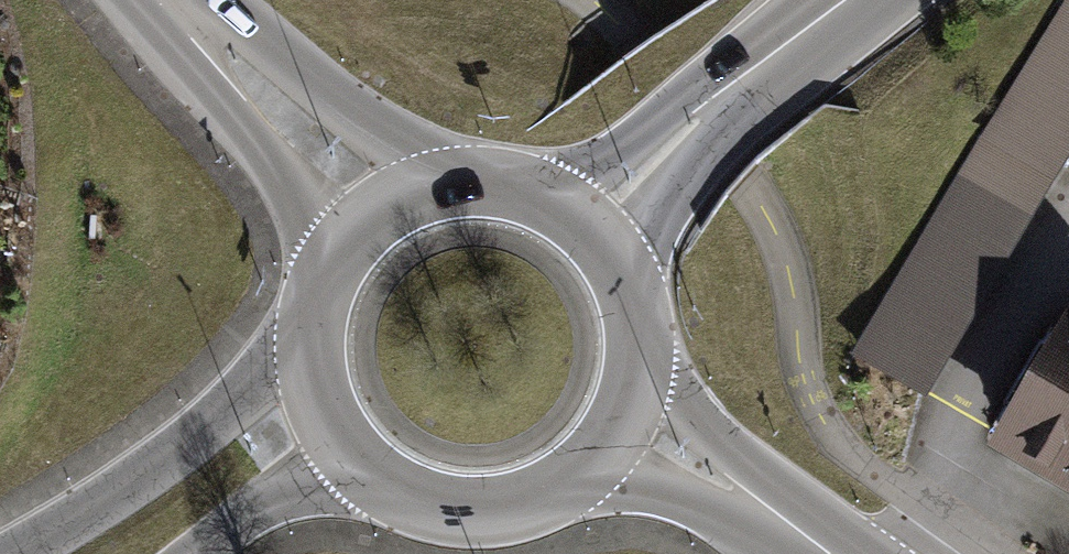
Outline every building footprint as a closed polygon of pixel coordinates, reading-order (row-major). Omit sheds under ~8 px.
[(1068,161),(1068,0),(1065,0),(851,355),(925,400),(1068,161)] [(996,442),(1068,485),(1068,330),(1064,327),(996,442)]
